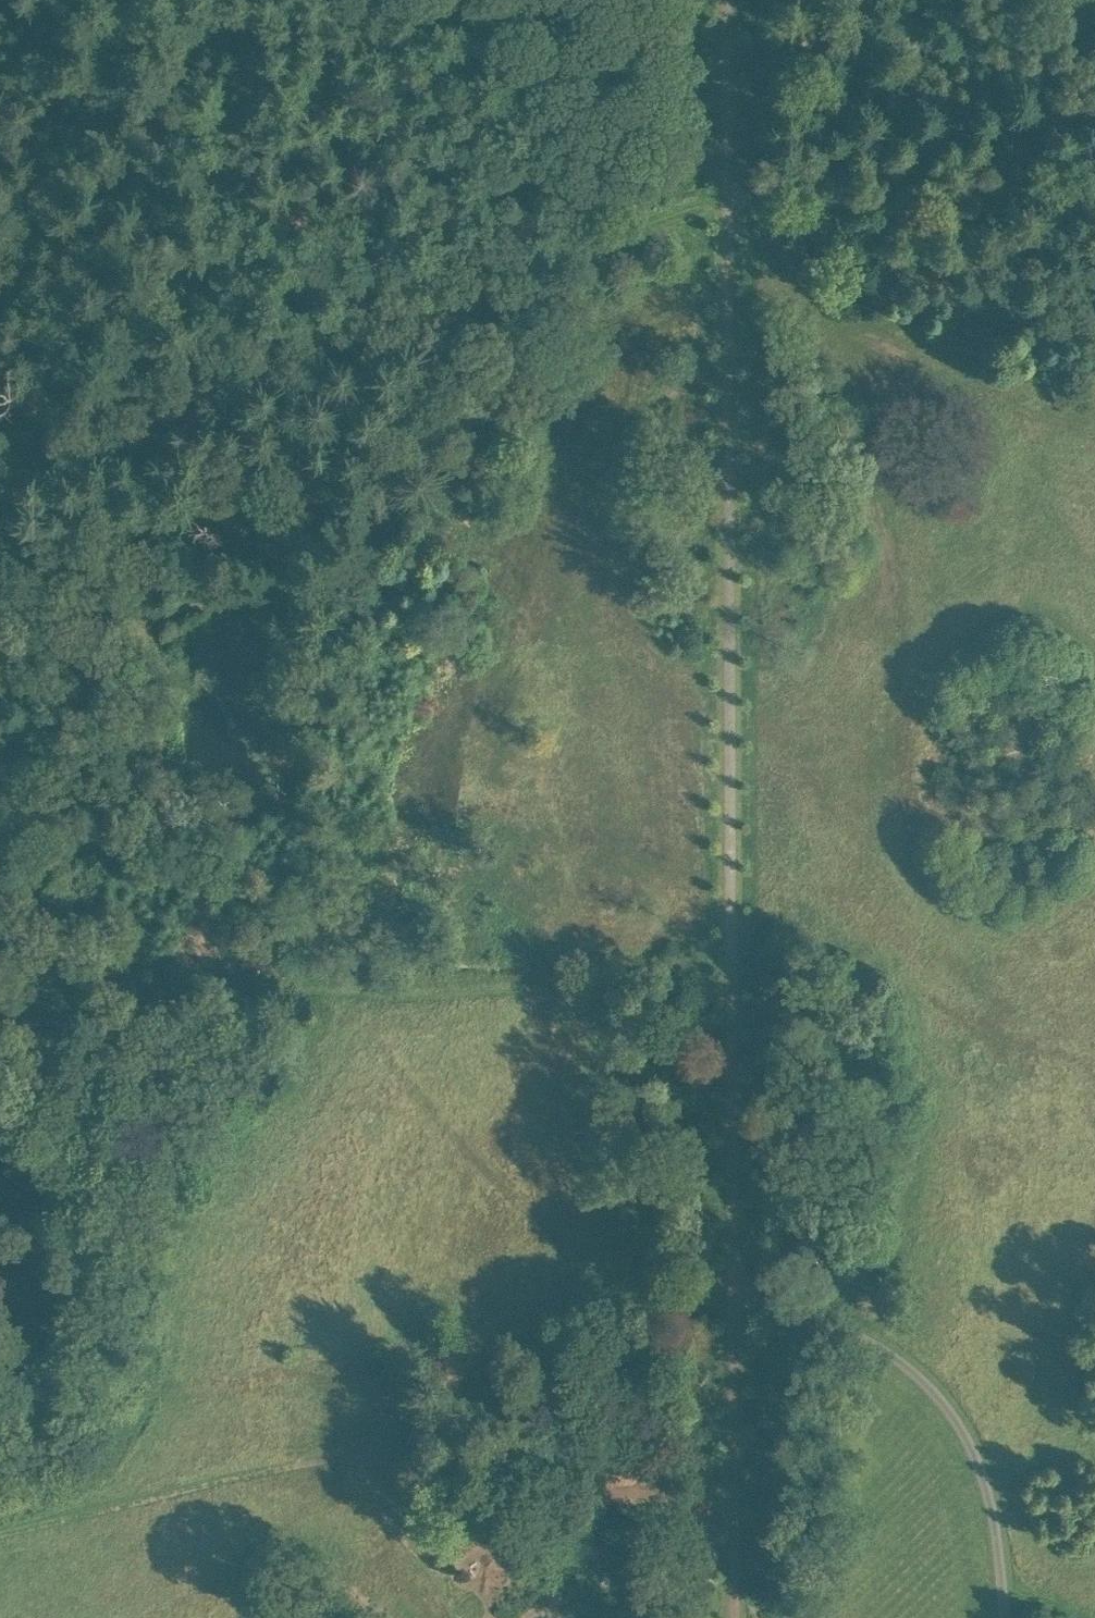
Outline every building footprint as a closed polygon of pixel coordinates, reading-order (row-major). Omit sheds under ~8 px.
[(488,1602),(515,1579),(491,1552),(465,1576),(488,1602)]
